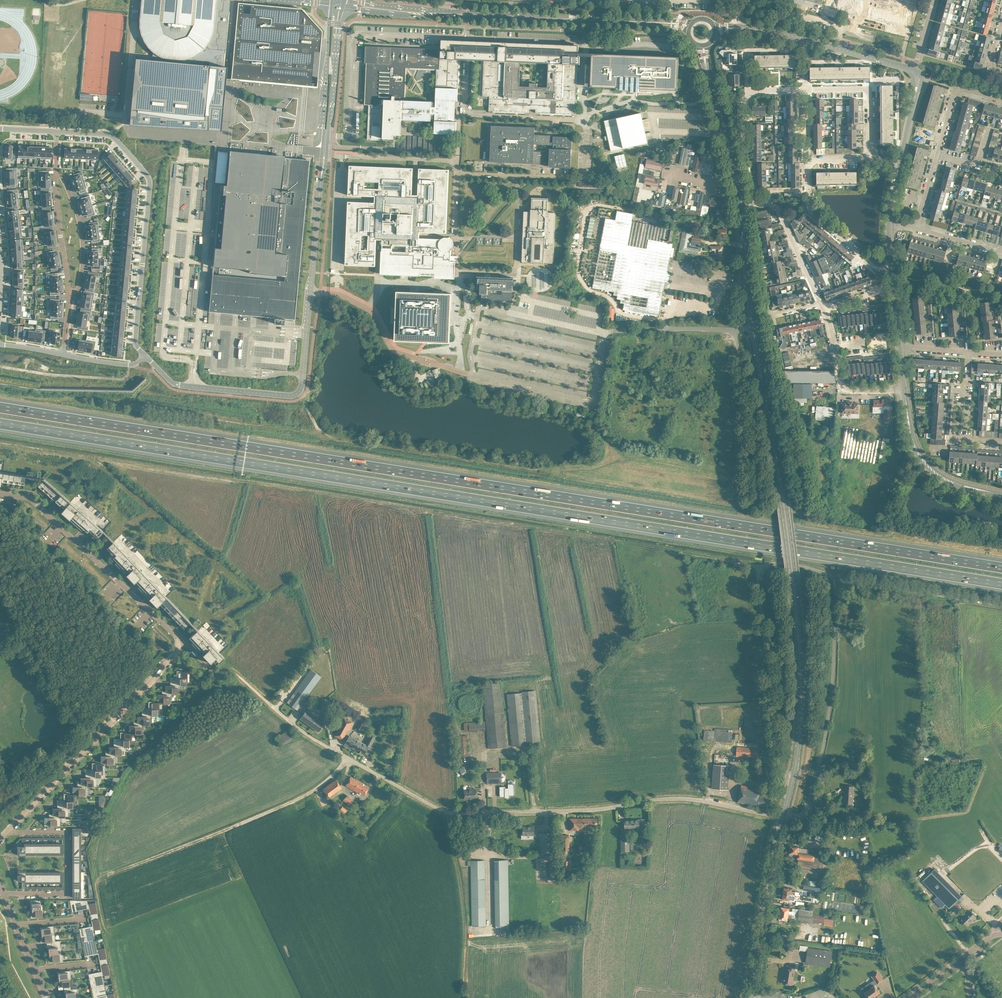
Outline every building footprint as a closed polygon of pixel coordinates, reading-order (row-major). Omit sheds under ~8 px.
[(225,53),(229,12),(230,0),(141,0),(140,8),(139,20),(140,28),(141,34),(144,41),(148,47),(153,52),(152,60),(224,67),(225,53)] [(951,3),(943,0),(941,5),(954,9),(955,4),(951,3)] [(231,74),(231,79),(260,82),(317,87),(317,83),(311,83),(314,51),(320,52),(321,38),(322,31),(301,9),(297,8),(294,8),(263,5),(251,4),(251,5),(251,6),(250,14),(246,13),(243,13),(244,5),(238,4),(231,74)] [(941,5),(940,11),(948,13),(952,14),(954,9),(941,5)] [(938,16),(937,21),(950,25),(951,23),(949,22),(950,19),(946,18),(938,16)] [(990,25),(991,20),(983,17),(981,17),(979,22),(990,25)] [(978,27),(980,28),(989,30),(990,25),(979,22),(978,27)] [(936,23),(935,28),(943,30),(947,31),(948,28),(946,28),(947,25),(936,23)] [(942,35),(933,33),(932,38),(944,42),(946,37),(942,35)] [(977,40),(989,43),(990,38),(987,37),(978,34),(977,40)] [(930,44),(939,46),(943,47),(944,42),(932,38),(930,44)] [(395,135),(402,135),(402,119),(431,120),(431,121),(435,121),(434,133),(456,134),(456,122),(453,121),(453,113),(454,113),(454,112),(455,112),(455,111),(455,110),(454,110),(453,110),(454,101),(457,101),(459,60),(465,60),(469,60),(472,60),(475,60),(482,61),(484,61),(482,96),(489,96),(489,111),(529,112),(529,109),(536,109),(536,113),(576,114),(576,100),(578,68),(578,64),(580,64),(580,57),(580,56),(578,56),(578,53),(579,46),(579,45),(468,41),(467,41),(466,41),(465,41),(441,40),(441,51),(440,51),(440,49),(431,49),(366,46),(365,59),(365,63),(367,63),(365,99),(365,104),(374,105),(374,111),(371,111),(370,138),(395,139),(395,135)] [(939,46),(930,44),(929,49),(940,52),(937,51),(939,46)] [(975,50),(986,54),(987,48),(979,46),(976,45),(975,50)] [(719,52),(723,56),(727,56),(727,64),(737,64),(737,50),(732,50),(730,48),(729,50),(722,50),(720,52),(719,52)] [(940,52),(929,49),(927,54),(938,58),(940,52)] [(985,59),(986,54),(975,50),(973,56),(985,59)] [(586,64),(585,76),(585,87),(590,87),(617,88),(617,89),(623,90),(624,90),(628,90),(628,92),(634,92),(639,92),(653,93),(653,89),(655,89),(677,90),(677,80),(677,78),(678,57),(657,56),(592,53),(591,56),(591,64),(586,64)] [(774,68),(775,68),(775,55),(768,55),(765,55),(765,53),(762,53),(762,55),(760,55),(755,55),(755,63),(755,68),(756,68),(756,66),(774,66),(774,68)] [(782,55),(780,55),(775,55),(775,68),(776,68),(776,66),(794,66),(794,67),(795,67),(795,63),(795,62),(795,55),(794,55),(785,55),(785,53),(782,53),(782,55)] [(971,61),(975,62),(983,64),(985,59),(973,56),(973,55),(971,61)] [(128,137),(128,138),(129,138),(180,142),(182,143),(186,143),(189,143),(210,145),(215,146),(216,146),(217,146),(219,146),(226,147),(227,147),(228,147),(228,150),(228,152),(227,159),(227,165),(225,183),(225,185),(224,185),(220,185),(220,194),(218,212),(218,213),(217,224),(216,238),(214,260),(213,266),(214,266),(219,267),(219,269),(219,270),(219,272),(218,275),(214,275),(213,275),(212,274),(212,276),(210,298),(210,299),(209,310),(209,311),(210,311),(215,312),(218,312),(221,312),(233,313),(236,314),(239,314),(245,315),(251,315),(254,315),(257,316),(269,317),(275,317),(274,318),(274,319),(284,320),(284,319),(284,318),(294,319),(298,273),(299,268),(300,256),(298,255),(298,250),(301,250),(302,238),(300,237),(301,226),(303,226),(304,214),(300,213),(301,208),(301,207),(301,205),(302,193),(305,160),(296,159),(296,158),(296,153),(297,153),(297,145),(298,140),(298,133),(303,87),(303,86),(300,85),(292,85),(285,84),(278,83),(277,83),(270,83),(267,82),(255,81),(240,80),(233,79),(231,79),(229,79),(226,79),(226,78),(225,78),(226,74),(223,74),(224,67),(152,60),(135,58),(129,124),(129,126),(128,137)] [(981,70),(983,64),(975,62),(973,67),(981,70)] [(829,80),(830,80),(830,67),(821,67),(821,65),(817,65),(817,67),(815,67),(810,67),(810,76),(810,77),(810,80),(811,80),(811,79),(829,78),(829,80)] [(849,80),(850,80),(850,67),(840,67),(840,65),(837,65),(837,67),(830,67),(830,80),(831,80),(831,78),(849,78),(849,80)] [(870,79),(870,67),(863,67),(860,67),(860,65),(857,65),(857,67),(850,67),(850,80),(851,80),(851,78),(869,78),(869,79),(870,79)] [(739,74),(735,74),(735,71),(728,71),(728,78),(730,78),(730,86),(734,85),(734,86),(736,86),(736,85),(739,85),(739,74)] [(893,90),(893,85),(880,85),(880,86),(881,86),(882,104),(880,104),(880,105),(893,105),(893,99),(893,96),(895,96),(895,92),(893,93),(893,90)] [(928,104),(940,107),(943,99),(945,99),(946,96),(944,95),(946,88),(934,85),(933,86),(935,86),(930,104),(928,103),(928,104)] [(964,103),(963,109),(971,111),(973,105),(970,104),(967,104),(964,103)] [(938,114),(939,112),(940,107),(928,104),(928,105),(929,105),(924,123),(923,122),(923,123),(935,127),(937,118),(939,118),(940,115),(938,114)] [(893,105),(880,105),(880,106),(882,106),(882,124),(880,124),(880,125),(893,125),(893,118),(893,116),(895,116),(895,112),(893,112),(893,110),(893,105)] [(985,105),(982,113),(988,115),(990,106),(985,105)] [(752,106),(752,115),(765,115),(765,122),(773,122),(773,115),(771,115),(771,111),(767,111),(767,110),(766,110),(765,106),(766,106),(765,106),(752,106)] [(988,115),(994,116),(996,108),(990,106),(988,115)] [(994,116),(1000,118),(1001,110),(996,108),(994,116)] [(963,109),(961,115),(969,117),(971,111),(963,109)] [(605,121),(604,121),(605,121),(611,150),(611,151),(612,151),(611,151),(647,143),(647,142),(648,142),(647,142),(646,136),(642,119),(641,113),(640,113),(605,121)] [(961,115),(959,120),(968,123),(969,117),(961,115)] [(959,120),(958,126),(966,129),(968,123),(959,120)] [(491,125),(490,162),(548,164),(548,161),(549,161),(549,167),(555,167),(570,168),(572,137),(553,136),(553,142),(550,142),(550,135),(535,134),(535,127),(491,125)] [(893,125),(880,125),(880,126),(882,126),(882,144),(881,144),(881,145),(884,145),(885,145),(893,145),(893,138),(893,135),(895,135),(895,132),(893,132),(893,130),(893,125)] [(966,129),(958,126),(956,132),(955,131),(955,132),(964,134),(966,129)] [(964,136),(964,134),(955,132),(953,138),(962,140),(963,136),(964,136)] [(953,138),(952,143),(960,146),(962,140),(953,138)] [(960,146),(952,143),(950,149),(958,151),(960,146)] [(5,146),(5,159),(15,160),(15,151),(12,151),(12,146),(12,145),(8,145),(8,146),(6,146),(5,146)] [(912,166),(924,169),(926,160),(928,161),(929,158),(927,157),(929,150),(928,150),(917,147),(917,148),(918,148),(913,165),(912,165),(912,166)] [(993,157),(998,159),(1001,150),(995,149),(994,151),(993,154),(993,157)] [(685,153),(685,151),(682,150),(679,165),(686,166),(688,153),(685,153)] [(106,153),(102,156),(108,163),(115,157),(113,155),(113,154),(112,152),(111,153),(109,155),(106,153)] [(614,156),(617,168),(628,166),(625,153),(614,156)] [(115,157),(108,163),(111,167),(118,161),(116,159),(117,158),(115,156),(115,157)] [(662,163),(647,160),(645,168),(657,170),(658,167),(661,167),(662,163)] [(118,161),(111,167),(115,171),(122,165),(118,161)] [(704,173),(711,175),(713,165),(705,163),(704,173)] [(122,165),(115,171),(118,176),(125,169),(122,165)] [(382,251),(381,274),(450,276),(451,239),(422,238),(421,253),(416,252),(416,246),(419,246),(419,238),(416,238),(416,235),(418,235),(419,234),(419,232),(446,233),(449,170),(419,168),(418,195),(415,195),(412,195),(413,168),(349,165),(349,171),(348,195),(378,196),(378,199),(376,199),(376,200),(375,200),(375,203),(348,201),(348,202),(345,265),(375,266),(376,236),(379,236),(379,237),(379,239),(380,239),(382,239),(382,245),(387,245),(387,251),(382,251)] [(922,176),(922,174),(924,169),(912,166),(911,167),(913,167),(908,184),(906,184),(906,185),(918,189),(921,180),(923,180),(924,177),(922,176)] [(945,173),(953,175),(955,169),(947,167),(945,173)] [(5,174),(4,174),(4,178),(17,178),(17,168),(8,168),(8,171),(5,171),(5,174)] [(125,169),(118,176),(122,180),(129,173),(129,174),(130,173),(128,171),(127,172),(125,169)] [(836,185),(836,172),(830,172),(827,172),(827,170),(824,170),(824,172),(822,172),(816,172),(816,185),(818,185),(817,183),(836,183),(836,185)] [(842,172),(836,172),(836,185),(837,185),(837,183),(855,183),(855,184),(857,184),(856,172),(850,172),(847,172),(847,170),(843,170),(843,172),(842,172)] [(46,171),(38,171),(38,180),(51,180),(51,176),(50,176),(50,174),(49,174),(47,174),(46,171)] [(71,180),(70,180),(72,185),(85,181),(82,172),(73,174),(74,177),(71,178),(71,180)] [(129,173),(122,180),(128,186),(132,183),(130,180),(132,178),(133,177),(132,175),(131,176),(129,174),(129,173)] [(953,175),(945,173),(943,179),(951,181),(953,175)] [(645,176),(644,184),(657,186),(658,183),(655,182),(655,178),(645,176)] [(964,177),(961,185),(967,187),(969,179),(964,177)] [(17,178),(4,178),(5,182),(5,185),(9,185),(9,188),(15,187),(15,184),(17,184),(17,178)] [(951,181),(943,179),(942,185),(950,187),(951,181)] [(975,181),(969,179),(967,187),(973,189),(975,181)] [(51,180),(38,180),(38,187),(41,187),(41,190),(47,190),(47,187),(49,187),(50,187),(51,187),(51,184),(51,180)] [(85,181),(72,185),(73,190),(74,190),(75,192),(78,191),(79,194),(86,191),(85,188),(87,188),(85,181)] [(975,181),(973,189),(979,191),(981,182),(975,181)] [(987,184),(981,182),(979,191),(985,192),(986,186),(987,184)] [(950,187),(942,185),(940,190),(946,192),(948,193),(950,187)] [(986,186),(985,192),(984,195),(990,196),(992,188),(986,186)] [(998,190),(992,188),(990,196),(996,198),(998,190)] [(6,196),(6,200),(17,199),(18,199),(17,189),(9,190),(9,193),(6,194),(6,196)] [(940,190),(938,189),(936,195),(944,198),(946,192),(940,190)] [(41,190),(40,190),(40,193),(40,200),(52,199),(51,195),(51,193),(50,193),(49,193),(47,193),(47,190),(41,190)] [(701,208),(704,193),(701,192),(700,195),(696,195),(695,201),(699,202),(697,208),(701,208)] [(663,207),(666,195),(660,194),(659,201),(655,200),(654,206),(663,207)] [(645,196),(638,195),(637,202),(644,203),(645,196)] [(79,204),(78,204),(80,209),(92,205),(89,196),(81,198),(82,201),(78,202),(79,204)] [(532,197),(531,211),(524,211),(523,237),(521,237),(522,240),(523,240),(522,262),(553,263),(555,212),(548,212),(548,198),(532,197)] [(17,199),(6,200),(6,204),(7,204),(7,207),(11,206),(11,209),(18,209),(17,199)] [(40,200),(39,200),(40,207),(42,206),(42,210),(48,209),(48,206),(50,206),(51,206),(52,206),(52,203),(52,199),(40,200)] [(721,202),(710,200),(708,206),(720,208),(721,202)] [(934,201),(933,207),(941,209),(943,203),(934,201)] [(92,205),(80,209),(81,214),(82,214),(82,216),(86,214),(86,215),(87,217),(95,215),(92,205)] [(701,212),(701,214),(700,216),(706,217),(707,216),(707,213),(708,213),(709,207),(702,205),(702,209),(701,212)] [(933,207),(931,213),(939,215),(941,209),(933,207)] [(43,213),(40,213),(41,220),(53,218),(53,214),(52,212),(51,212),(48,212),(48,209),(42,210),(43,213)] [(759,221),(771,218),(769,209),(757,211),(758,218),(761,217),(762,220),(759,221)] [(659,220),(661,213),(650,211),(649,217),(654,218),(654,219),(659,220)] [(791,223),(799,242),(804,237),(801,236),(800,234),(798,232),(795,229),(806,215),(801,211),(791,223)] [(952,219),(958,221),(960,213),(954,211),(952,219)] [(934,220),(937,221),(938,221),(939,215),(931,213),(929,219),(934,220)] [(960,213),(958,221),(963,223),(966,215),(960,213)] [(806,215),(795,229),(796,231),(803,223),(805,225),(810,218),(806,215)] [(966,215),(963,223),(969,224),(971,217),(971,216),(966,215)] [(586,237),(591,238),(595,217),(590,216),(586,237)] [(977,220),(978,218),(971,217),(969,224),(975,226),(977,220)] [(53,218),(41,220),(42,226),(44,226),(44,229),(50,228),(50,225),(52,225),(53,225),(54,225),(53,222),(54,222),(53,218)] [(665,282),(669,282),(671,273),(667,272),(672,244),(666,242),(666,239),(672,240),(673,229),(667,228),(667,227),(632,221),(631,223),(605,218),(593,287),(614,291),(613,295),(617,295),(617,299),(621,299),(620,302),(624,303),(623,310),(659,316),(662,300),(665,282)] [(761,230),(772,228),(779,226),(779,223),(772,224),(771,218),(759,221),(760,227),(763,226),(763,229),(761,230)] [(802,231),(804,233),(814,221),(810,218),(805,225),(806,226),(802,231)] [(975,226),(974,228),(980,230),(982,222),(977,220),(975,226)] [(86,228),(85,228),(86,233),(99,231),(98,221),(89,223),(89,225),(89,226),(86,226),(86,228)] [(804,233),(801,236),(804,237),(805,239),(807,236),(806,235),(811,230),(812,231),(817,225),(814,221),(804,233)] [(986,232),(988,224),(982,222),(980,230),(986,232)] [(992,233),(994,225),(988,224),(986,232),(992,233)] [(821,228),(817,225),(812,231),(814,232),(807,240),(809,242),(821,228)] [(998,235),(1000,227),(994,225),(992,233),(998,235)] [(726,229),(719,229),(719,227),(715,227),(715,235),(726,236),(726,229)] [(45,232),(43,232),(44,239),(56,237),(55,233),(55,231),(54,231),(53,231),(51,231),(50,228),(44,229),(45,232)] [(761,230),(761,231),(762,236),(770,235),(773,234),(772,234),(772,233),(773,232),(772,228),(761,230)] [(821,228),(809,242),(812,244),(813,245),(815,243),(813,242),(818,236),(820,237),(825,231),(821,228)] [(99,231),(86,233),(86,238),(87,238),(87,240),(91,240),(92,243),(100,241),(99,231)] [(821,239),(817,244),(819,246),(829,235),(825,231),(820,237),(821,239)] [(819,246),(816,248),(818,249),(820,247),(821,248),(825,242),(827,244),(832,238),(829,235),(819,246)] [(700,244),(701,238),(692,236),(690,246),(699,247),(700,244)] [(56,237),(44,239),(45,245),(47,245),(48,248),(53,247),(53,244),(55,244),(56,244),(57,243),(56,241),(57,241),(56,237)] [(804,237),(799,242),(800,243),(801,244),(802,244),(803,243),(809,248),(812,244),(809,242),(807,240),(805,239),(804,237)] [(836,241),(832,238),(827,244),(828,245),(822,253),(824,255),(836,241)] [(839,244),(836,241),(824,255),(825,256),(827,258),(829,256),(828,254),(833,249),(834,250),(839,244)] [(764,247),(763,247),(764,252),(768,252),(779,250),(778,244),(775,245),(767,247),(764,247)] [(843,247),(839,244),(834,250),(836,251),(831,257),(829,256),(827,258),(831,261),(843,247)] [(722,246),(710,246),(710,250),(714,250),(714,251),(715,251),(715,256),(722,257),(722,246)] [(833,263),(835,260),(840,255),(841,256),(846,250),(843,247),(831,261),(833,263)] [(87,253),(87,258),(98,258),(98,248),(92,248),(92,251),(88,251),(88,253),(87,253)] [(54,250),(47,252),(48,262),(50,262),(50,261),(60,260),(59,254),(59,255),(58,253),(55,253),(54,253),(54,250)] [(840,264),(845,259),(850,253),(846,250),(841,256),(843,257),(838,263),(836,265),(838,267),(840,264)] [(845,259),(852,266),(855,264),(859,260),(850,253),(845,259)] [(815,277),(822,274),(823,274),(817,259),(812,262),(809,255),(806,256),(815,277)] [(825,256),(817,259),(823,274),(827,273),(833,271),(838,270),(840,269),(838,267),(836,265),(833,263),(831,261),(827,258),(825,256)] [(87,258),(87,263),(88,263),(88,265),(91,265),(91,266),(91,268),(96,269),(96,271),(99,272),(99,269),(100,269),(100,258),(98,258),(87,258)] [(60,260),(50,261),(50,262),(51,271),(57,270),(57,268),(57,267),(61,267),(60,265),(61,265),(60,260)] [(13,274),(13,278),(24,278),(24,268),(17,268),(17,271),(13,272),(13,274)] [(865,278),(865,279),(867,285),(872,284),(869,276),(867,276),(865,271),(862,272),(865,278)] [(85,277),(85,281),(95,283),(96,276),(98,277),(99,274),(90,272),(90,275),(87,275),(86,275),(86,277),(85,277)] [(860,273),(858,273),(862,287),(867,285),(865,279),(865,278),(863,279),(860,273)] [(824,279),(822,274),(815,277),(818,284),(825,282),(824,279)] [(847,284),(844,285),(847,292),(852,291),(846,274),(843,275),(847,284)] [(852,291),(857,289),(855,281),(852,282),(850,276),(849,274),(846,274),(852,291)] [(869,276),(872,284),(880,281),(880,279),(874,274),(869,276)] [(52,278),(50,278),(51,285),(63,285),(63,279),(62,279),(62,278),(58,278),(58,277),(58,275),(51,275),(52,278)] [(502,290),(501,301),(513,301),(513,285),(517,286),(517,280),(513,280),(514,278),(477,276),(476,289),(480,289),(480,294),(481,294),(481,300),(493,300),(493,294),(491,294),(491,290),(502,290)] [(24,278),(13,278),(13,282),(13,285),(17,285),(17,288),(23,288),(23,285),(24,285),(24,278)] [(836,288),(833,289),(836,296),(841,294),(836,278),(833,279),(836,288)] [(839,280),(836,281),(841,294),(847,292),(844,285),(841,286),(839,280)] [(84,286),(84,287),(84,288),(85,288),(88,288),(87,291),(93,292),(93,289),(95,283),(85,281),(84,285),(84,286)] [(831,298),(836,296),(833,289),(830,290),(828,284),(826,285),(831,298)] [(51,285),(50,285),(50,296),(59,295),(59,292),(63,292),(62,290),(63,290),(63,285),(51,285)] [(81,296),(80,300),(93,302),(94,292),(93,292),(87,291),(86,291),(86,294),(83,293),(82,293),(81,296)] [(449,342),(450,326),(451,310),(451,293),(444,293),(435,293),(418,292),(410,292),(397,291),(395,340),(422,341),(424,341),(425,341),(449,342)] [(781,293),(776,294),(776,295),(777,298),(777,301),(772,302),(773,305),(773,307),(778,306),(784,305),(781,293)] [(50,299),(50,309),(51,309),(63,310),(63,304),(63,303),(59,302),(59,299),(50,299)] [(80,304),(79,306),(80,306),(81,306),(83,307),(83,310),(91,311),(93,302),(80,300),(80,304)] [(51,309),(50,319),(58,319),(58,317),(58,316),(62,317),(62,315),(63,315),(63,310),(51,309)] [(78,315),(77,319),(87,320),(87,321),(89,321),(91,311),(83,310),(82,313),(80,312),(79,312),(78,312),(78,315)] [(77,323),(76,325),(77,325),(78,325),(80,326),(79,329),(88,330),(88,327),(86,327),(87,321),(87,320),(77,319),(76,322),(77,323)] [(11,326),(10,336),(13,337),(13,338),(17,338),(17,337),(18,332),(21,332),(21,327),(11,326)] [(783,327),(776,328),(777,336),(782,336),(783,342),(786,342),(783,327)] [(36,330),(34,342),(38,342),(41,342),(41,338),(44,339),(45,330),(36,329),(35,330),(36,330)] [(26,330),(25,336),(28,337),(28,340),(30,341),(34,342),(36,330),(35,330),(29,330),(29,331),(26,330)] [(50,332),(50,338),(53,338),(52,343),(53,343),(52,344),(56,345),(56,344),(59,344),(60,333),(50,332)] [(76,340),(75,346),(78,346),(78,349),(78,350),(77,350),(80,350),(80,351),(84,351),(86,340),(80,339),(79,340),(76,340)] [(86,340),(84,351),(88,352),(90,352),(91,352),(91,349),(94,349),(96,341),(86,339),(86,340)] [(971,371),(983,372),(984,364),(978,363),(976,363),(976,365),(971,364),(971,371)] [(812,384),(793,384),(793,398),(812,398),(812,384)] [(882,400),(874,400),(874,412),(884,412),(884,420),(891,420),(891,405),(890,405),(890,399),(882,399),(882,400)] [(847,402),(847,403),(841,403),(841,413),(858,413),(858,403),(852,403),(852,402),(847,402)] [(824,406),(816,406),(815,419),(822,420),(822,416),(833,417),(834,407),(826,407),(826,408),(823,407),(824,406)] [(879,440),(865,437),(857,436),(858,429),(845,426),(840,457),(875,463),(876,458),(882,459),(885,441),(879,440)] [(43,490),(44,488),(49,483),(45,479),(40,484),(43,487),(41,489),(43,490)] [(47,494),(49,492),(53,486),(49,483),(44,488),(47,491),(45,492),(47,494)] [(58,490),(53,486),(49,492),(51,494),(50,496),(51,498),(53,496),(58,490)] [(62,494),(58,490),(53,496),(56,498),(54,500),(55,501),(57,499),(62,494)] [(66,498),(62,494),(57,499),(60,502),(58,504),(60,505),(61,503),(66,498)] [(64,506),(63,508),(64,509),(70,501),(66,498),(61,503),(64,506)] [(64,509),(61,512),(82,530),(83,529),(85,530),(87,532),(92,526),(95,523),(93,521),(78,508),(71,502),(70,501),(64,509)] [(91,536),(96,530),(99,527),(95,523),(92,526),(87,532),(91,536)] [(103,530),(99,527),(96,530),(91,536),(95,539),(100,533),(103,530)] [(111,544),(105,549),(109,553),(114,548),(118,545),(114,541),(111,544)] [(109,553),(113,558),(118,552),(121,549),(118,545),(114,548),(109,553)] [(115,563),(134,583),(136,581),(141,576),(144,573),(137,565),(129,557),(122,549),(121,549),(118,552),(113,558),(117,561),(115,563)] [(141,576),(136,581),(137,583),(139,585),(138,587),(157,607),(160,604),(167,597),(167,596),(152,581),(146,575),(144,573),(141,576)] [(166,606),(171,601),(167,597),(160,604),(161,605),(163,603),(166,606)] [(165,609),(167,607),(169,610),(175,605),(171,601),(166,606),(164,608),(165,609)] [(171,612),(173,614),(179,609),(175,605),(169,610),(168,612),(169,613),(171,612)] [(183,613),(179,609),(173,614),(172,616),(173,617),(175,616),(177,618),(183,613)] [(177,622),(179,620),(181,622),(187,617),(183,613),(177,618),(176,620),(177,622)] [(191,622),(187,617),(181,622),(180,624),(181,626),(183,624),(185,627),(191,622)] [(220,653),(213,645),(205,637),(199,631),(198,630),(198,629),(189,638),(191,639),(193,641),(191,643),(210,663),(215,658),(219,662),(224,657),(220,653)] [(321,676),(311,669),(290,698),(288,701),(287,702),(297,710),(304,700),(321,676)] [(177,678),(174,678),(174,682),(180,682),(180,685),(186,685),(186,682),(187,682),(187,672),(182,672),(182,671),(177,671),(177,677),(177,678)] [(170,685),(165,685),(165,691),(166,691),(171,691),(171,694),(172,694),(180,694),(178,694),(178,686),(180,686),(180,685),(180,682),(174,682),(174,685),(170,685)] [(507,746),(502,682),(486,683),(486,690),(484,690),(486,721),(464,722),(465,731),(487,730),(489,747),(507,746)] [(507,693),(512,745),(542,743),(538,690),(507,693)] [(162,694),(157,694),(157,700),(163,700),(163,703),(172,703),(170,703),(170,695),(172,695),(172,694),(171,694),(171,691),(166,691),(166,694),(162,694)] [(148,709),(146,709),(146,713),(151,713),(151,716),(152,716),(158,716),(158,713),(159,713),(159,703),(154,702),(154,701),(148,701),(148,708),(148,709)] [(892,722),(892,706),(886,706),(886,703),(879,703),(879,712),(879,719),(884,720),(884,722),(892,722)] [(320,721),(306,710),(303,714),(300,718),(318,732),(328,719),(323,716),(320,721)] [(142,716),(137,716),(137,721),(143,721),(143,725),(152,725),(152,724),(150,724),(150,716),(152,716),(151,716),(151,713),(146,713),(146,716),(142,716)] [(344,717),(334,735),(339,738),(342,740),(348,729),(350,730),(353,723),(344,717)] [(134,725),(129,725),(129,730),(135,730),(135,734),(143,734),(143,733),(142,733),(142,725),(143,725),(143,721),(137,721),(137,722),(137,725),(134,725)] [(704,740),(733,741),(733,729),(716,728),(716,730),(705,729),(704,740)] [(291,729),(278,735),(282,745),(295,739),(291,729)] [(120,740),(117,740),(117,743),(123,743),(123,746),(125,746),(125,747),(126,747),(130,747),(130,744),(131,744),(131,733),(126,733),(126,732),(120,732),(120,738),(120,740)] [(345,741),(344,744),(352,748),(364,755),(369,746),(370,747),(376,735),(371,733),(365,744),(357,740),(349,735),(345,741)] [(114,747),(109,747),(109,752),(115,752),(115,755),(126,755),(125,755),(125,747),(125,746),(123,746),(123,743),(117,743),(117,747),(114,747)] [(736,756),(757,757),(758,744),(737,743),(736,756)] [(105,756),(101,756),(101,761),(107,761),(107,764),(115,764),(114,764),(114,756),(115,756),(115,755),(115,752),(109,752),(109,756),(105,756)] [(92,770),(89,770),(89,774),(95,774),(95,777),(96,777),(98,777),(105,777),(105,773),(103,773),(103,765),(103,764),(98,764),(98,763),(92,763),(92,769),(92,770)] [(712,789),(728,790),(729,765),(714,764),(712,789)] [(501,773),(487,773),(487,783),(502,783),(501,773)] [(85,777),(81,777),(81,783),(87,783),(87,786),(88,786),(90,786),(98,786),(97,786),(96,777),(95,777),(95,774),(89,774),(89,777),(85,777)] [(346,785),(357,791),(362,783),(350,776),(346,785)] [(336,779),(322,789),(327,795),(340,785),(336,779)] [(77,786),(72,786),(72,792),(78,792),(78,795),(90,795),(88,795),(88,786),(87,786),(87,783),(81,783),(81,786),(77,786)] [(362,783),(357,791),(364,796),(369,787),(362,783)] [(505,786),(500,786),(500,797),(505,796),(505,797),(509,797),(509,795),(514,795),(514,784),(508,784),(508,788),(505,788),(505,786)] [(741,785),(738,802),(759,807),(759,805),(767,806),(768,796),(759,796),(759,789),(741,785)] [(849,803),(852,804),(853,786),(845,786),(844,803),(847,803),(847,804),(849,804),(849,803)] [(465,799),(477,799),(477,789),(464,789),(465,799)] [(64,801),(61,801),(61,805),(67,805),(67,808),(68,808),(70,808),(73,808),(73,805),(75,805),(74,795),(69,795),(69,794),(64,794),(64,800),(64,801)] [(354,801),(347,795),(344,799),(343,800),(350,805),(354,801)] [(57,808),(52,808),(52,814),(53,814),(58,814),(58,817),(60,817),(62,817),(69,817),(68,817),(68,808),(67,808),(67,805),(61,805),(61,808),(57,808)] [(49,817),(44,817),(44,823),(46,823),(46,826),(62,826),(60,826),(60,817),(58,817),(58,814),(53,814),(53,817),(49,817)] [(97,826),(101,817),(93,817),(93,826),(97,826)] [(597,826),(597,818),(568,818),(568,829),(579,829),(579,826),(597,826)] [(639,820),(625,821),(625,826),(625,827),(626,828),(629,828),(629,827),(638,827),(638,829),(648,829),(648,822),(644,822),(644,819),(639,819),(639,820)] [(529,826),(523,826),(523,833),(522,833),(522,839),(527,839),(527,835),(534,835),(534,826),(530,826),(530,827),(529,827),(529,826)] [(544,833),(540,833),(540,853),(551,853),(551,833),(550,833),(548,833),(547,833),(544,833)] [(569,855),(569,835),(561,835),(561,855),(569,855)] [(620,840),(620,851),(629,851),(629,840),(620,840)] [(817,861),(819,851),(799,848),(799,847),(790,846),(789,853),(795,853),(795,854),(797,854),(796,865),(819,868),(820,861),(817,861)] [(471,861),(468,861),(468,866),(471,866),(472,926),(486,926),(485,860),(471,861)] [(508,860),(495,860),(496,925),(509,925),(508,865),(508,864),(508,860)] [(933,869),(922,880),(937,896),(933,900),(942,908),(945,904),(951,910),(956,906),(957,907),(960,904),(957,901),(961,896),(933,869)] [(784,887),(783,893),(800,896),(800,894),(799,894),(799,892),(792,891),(792,888),(784,887)] [(84,889),(80,889),(73,889),(73,893),(74,893),(74,898),(80,898),(84,898),(84,889)] [(35,900),(30,900),(30,903),(31,903),(32,907),(30,907),(31,911),(41,910),(40,900),(35,900)] [(74,900),(73,900),(74,902),(75,909),(85,907),(85,909),(89,908),(90,908),(91,911),(90,911),(92,917),(99,915),(98,914),(96,902),(95,902),(88,904),(87,900),(74,900)] [(781,907),(780,913),(791,915),(798,916),(798,912),(796,912),(794,912),(792,911),(789,911),(789,908),(781,907)] [(796,909),(796,912),(798,912),(798,916),(797,922),(812,923),(812,922),(824,923),(824,924),(831,925),(833,925),(834,919),(831,919),(824,918),(825,915),(813,914),(813,911),(801,909),(798,909),(796,909)] [(41,910),(31,911),(31,917),(39,917),(39,918),(43,917),(42,910),(41,910)] [(971,922),(976,917),(970,911),(961,919),(967,925),(970,921),(971,922)] [(89,929),(83,930),(84,936),(85,942),(95,940),(93,930),(95,930),(101,929),(99,915),(92,917),(93,923),(94,926),(92,926),(89,927),(89,929)] [(41,932),(40,932),(40,936),(54,935),(53,926),(45,926),(45,928),(41,928),(41,932)] [(54,935),(40,936),(41,942),(47,942),(54,941),(54,944),(60,944),(60,940),(55,941),(55,934),(54,935)] [(95,940),(85,942),(86,947),(88,954),(94,953),(95,955),(98,954),(99,954),(100,957),(101,962),(108,961),(105,947),(105,948),(97,949),(95,940)] [(49,951),(47,951),(48,956),(61,954),(60,944),(54,944),(54,947),(49,948),(49,951)] [(808,947),(806,963),(830,967),(832,951),(808,947)] [(61,954),(48,956),(48,962),(56,961),(56,962),(63,962),(63,954),(61,954)] [(98,974),(92,975),(94,982),(95,987),(104,985),(102,976),(104,975),(110,974),(108,961),(101,962),(102,968),(103,970),(101,971),(98,971),(98,972),(98,974)] [(783,983),(792,984),(795,967),(789,966),(789,969),(785,968),(783,983)] [(58,976),(57,976),(57,981),(69,980),(71,980),(70,970),(62,971),(63,972),(58,973),(58,976)] [(864,992),(868,997),(872,997),(880,992),(875,985),(877,984),(883,980),(877,972),(871,976),(874,980),(872,982),(872,981),(861,989),(864,992)] [(69,980),(57,981),(58,987),(71,986),(71,989),(73,989),(77,988),(77,985),(73,985),(72,979),(71,980),(69,980)] [(95,987),(96,992),(97,997),(100,997),(103,997),(115,997),(114,993),(109,994),(106,994),(104,985),(95,987)] [(65,996),(65,997),(75,997),(75,992),(77,992),(77,988),(73,989),(71,989),(71,992),(66,992),(66,996),(65,996)]
